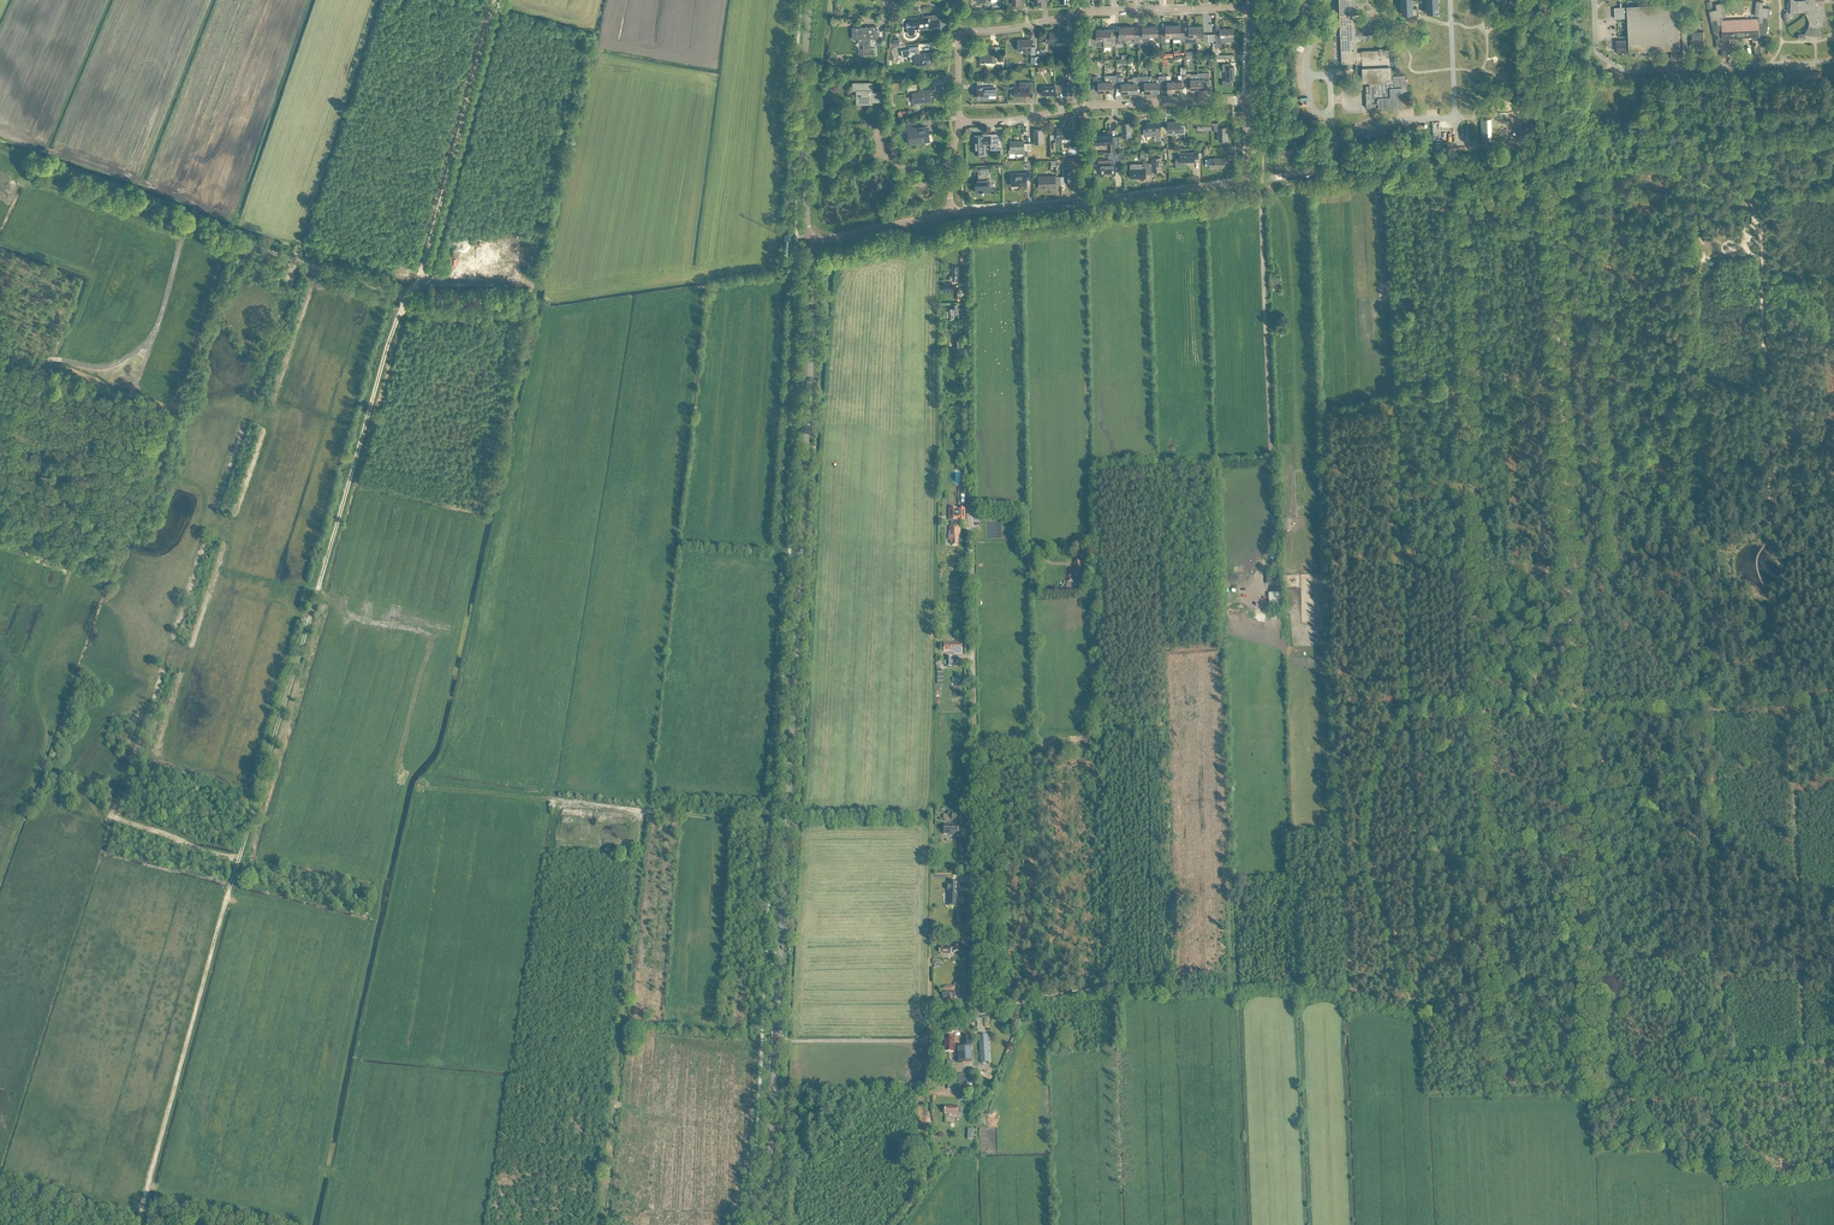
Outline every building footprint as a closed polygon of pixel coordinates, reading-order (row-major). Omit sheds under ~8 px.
[(1341,63),(1356,62),(1356,52),(1357,52),(1356,34),(1369,34),(1368,17),(1355,18),(1354,1),(1356,1),(1357,1),(1357,0),(1338,0),(1341,63)] [(1401,8),(1402,8),(1402,14),(1417,13),(1417,6),(1412,6),(1412,4),(1412,0),(1400,0),(1401,8)] [(1426,9),(1427,11),(1427,13),(1438,12),(1438,0),(1426,0),(1426,9)] [(1797,0),(1796,0),(1789,0),(1789,1),(1788,2),(1788,5),(1788,6),(1788,10),(1791,13),(1795,10),(1797,11),(1806,11),(1809,21),(1808,28),(1805,32),(1806,33),(1807,36),(1814,36),(1817,37),(1818,36),(1820,36),(1821,34),(1822,33),(1820,30),(1820,27),(1820,25),(1826,24),(1826,17),(1826,13),(1823,3),(1823,0),(1797,0)] [(1758,18),(1747,18),(1740,19),(1741,34),(1751,33),(1756,55),(1762,54),(1760,46),(1766,46),(1766,34),(1767,34),(1770,8),(1762,7),(1763,2),(1756,1),(1754,16),(1758,16),(1758,18)] [(1740,19),(1722,19),(1722,18),(1726,17),(1722,2),(1716,4),(1717,9),(1709,11),(1715,36),(1716,36),(1717,48),(1722,48),(1721,56),(1728,57),(1731,34),(1741,34),(1740,19)] [(1628,18),(1629,39),(1616,40),(1616,51),(1630,50),(1668,48),(1671,48),(1671,59),(1682,58),(1683,58),(1682,23),(1680,23),(1679,23),(1678,23),(1677,5),(1677,4),(1668,4),(1628,6),(1628,7),(1627,7),(1614,7),(1615,12),(1615,18),(1628,17),(1628,18)] [(907,23),(908,32),(909,33),(913,33),(914,31),(914,27),(929,25),(929,27),(933,27),(934,26),(940,25),(939,17),(933,18),(932,15),(923,16),(923,17),(911,19),(912,23),(907,23)] [(1219,28),(1219,23),(1216,24),(1216,47),(1220,47),(1220,42),(1225,42),(1225,40),(1235,40),(1235,35),(1233,35),(1233,28),(1219,28)] [(1173,35),(1173,39),(1181,38),(1181,40),(1184,40),(1184,32),(1180,32),(1180,24),(1172,25),(1173,35)] [(1150,41),(1150,36),(1149,25),(1142,26),(1142,34),(1138,34),(1138,42),(1139,48),(1143,48),(1142,42),(1150,41)] [(1161,41),(1161,33),(1157,33),(1157,25),(1149,25),(1150,36),(1153,35),(1153,38),(1157,38),(1157,41),(1161,41)] [(1169,35),(1173,35),(1172,25),(1165,25),(1165,33),(1161,33),(1161,41),(1165,41),(1165,37),(1169,37),(1169,35)] [(1196,26),(1196,36),(1200,36),(1200,38),(1204,38),(1204,41),(1213,41),(1213,33),(1204,33),(1203,25),(1196,26)] [(870,39),(878,38),(877,26),(865,26),(865,27),(852,27),(852,39),(859,38),(859,44),(863,44),(863,48),(859,48),(859,54),(874,53),(874,48),(871,48),(870,39)] [(1123,36),(1127,36),(1126,26),(1118,26),(1119,34),(1115,35),(1115,42),(1119,42),(1119,39),(1123,39),(1123,36)] [(1138,42),(1138,34),(1134,34),(1134,26),(1126,26),(1127,36),(1127,39),(1134,38),(1134,42),(1138,42)] [(1192,36),(1196,36),(1196,26),(1188,26),(1188,32),(1184,32),(1184,40),(1185,42),(1189,42),(1188,38),(1192,38),(1192,36)] [(1111,35),(1111,28),(1103,29),(1103,39),(1104,46),(1111,45),(1111,44),(1115,44),(1115,42),(1115,35),(1111,35)] [(1101,39),(1103,39),(1103,29),(1095,29),(1096,37),(1092,37),(1092,45),(1096,45),(1096,46),(1101,46),(1101,39)] [(1066,34),(1066,31),(1049,32),(1049,35),(1046,35),(1045,35),(1045,43),(1050,42),(1050,41),(1066,40),(1066,42),(1071,42),(1071,34),(1066,34)] [(1704,47),(1703,31),(1692,31),(1692,39),(1691,39),(1691,44),(1692,44),(1693,47),(1704,47)] [(1031,46),(1030,39),(1017,39),(1018,50),(1031,49),(1031,54),(1036,54),(1035,46),(1031,46)] [(996,62),(995,54),(1000,53),(1000,46),(991,46),(991,50),(980,51),(980,60),(991,60),(991,62),(996,62)] [(909,48),(901,49),(902,56),(910,55),(910,54),(910,52),(914,52),(915,60),(916,65),(928,64),(928,62),(932,61),(931,52),(920,54),(919,47),(909,48)] [(1356,52),(1356,62),(1357,80),(1362,79),(1362,81),(1371,80),(1371,82),(1369,82),(1369,85),(1366,85),(1366,92),(1365,92),(1366,107),(1378,107),(1378,108),(1403,107),(1402,87),(1407,87),(1406,78),(1404,78),(1403,75),(1393,75),(1393,66),(1395,66),(1394,52),(1394,47),(1388,48),(1388,49),(1361,50),(1361,51),(1357,52),(1356,52)] [(1222,79),(1222,84),(1232,84),(1232,79),(1234,79),(1234,66),(1230,66),(1230,62),(1222,63),(1222,70),(1225,70),(1225,79),(1222,79)] [(1190,73),(1190,72),(1186,73),(1186,74),(1186,82),(1190,82),(1190,88),(1198,88),(1198,82),(1197,78),(1197,73),(1190,73)] [(1197,78),(1198,88),(1205,88),(1205,80),(1209,80),(1209,72),(1205,72),(1205,76),(1201,76),(1201,78),(1197,78)] [(1128,92),(1128,82),(1124,82),(1124,80),(1123,75),(1121,73),(1116,73),(1116,75),(1116,84),(1120,84),(1121,92),(1128,92)] [(1182,82),(1186,82),(1186,74),(1182,75),(1182,78),(1178,78),(1178,80),(1174,81),(1175,91),(1182,91),(1182,82)] [(1105,91),(1105,81),(1101,81),(1101,79),(1097,79),(1097,75),(1093,76),(1093,83),(1097,83),(1098,91),(1105,91)] [(1113,85),(1116,84),(1116,75),(1105,75),(1105,81),(1105,91),(1113,91),(1113,85)] [(1158,75),(1159,77),(1151,77),(1151,79),(1151,81),(1151,92),(1159,91),(1159,83),(1163,83),(1162,75),(1158,75)] [(1175,91),(1174,81),(1171,81),(1171,78),(1167,79),(1166,75),(1162,75),(1163,83),(1167,83),(1167,91),(1175,91)] [(1136,84),(1140,84),(1139,76),(1133,76),(1132,78),(1128,78),(1128,82),(1128,92),(1136,92),(1136,84)] [(1151,79),(1151,77),(1151,76),(1139,76),(1140,84),(1144,84),(1144,92),(1151,92),(1151,81),(1151,79)] [(1058,83),(1059,91),(1061,91),(1061,90),(1062,90),(1062,94),(1072,94),(1072,82),(1072,80),(1068,80),(1062,81),(1062,83),(1058,83)] [(891,82),(892,92),(905,91),(904,81),(891,82)] [(1019,81),(1019,86),(1014,86),(1011,86),(1011,95),(1014,95),(1029,95),(1029,92),(1033,91),(1033,81),(1030,82),(1030,81),(1019,81)] [(872,92),(872,82),(853,82),(853,90),(857,90),(857,103),(873,103),(873,101),(883,101),(883,92),(872,92)] [(917,91),(916,88),(916,83),(906,85),(908,97),(912,97),(913,102),(931,100),(930,89),(924,90),(923,87),(919,87),(919,90),(917,91)] [(1055,91),(1059,91),(1058,83),(1055,83),(1055,85),(1041,86),(1042,94),(1055,94),(1055,91)] [(996,85),(977,85),(977,97),(988,97),(988,94),(994,93),(996,93),(996,85)] [(1490,118),(1480,119),(1481,131),(1481,141),(1491,141),(1491,131),(1490,121),(1490,118)] [(1214,130),(1214,122),(1211,122),(1210,120),(1197,120),(1197,129),(1211,128),(1211,130),(1214,130)] [(1164,137),(1164,133),(1164,125),(1160,126),(1160,121),(1146,122),(1146,128),(1143,128),(1143,135),(1160,135),(1160,137),(1164,137)] [(1184,132),(1184,124),(1181,124),(1181,121),(1167,121),(1167,125),(1164,125),(1164,133),(1184,132)] [(913,128),(912,122),(902,123),(903,132),(908,131),(909,143),(930,140),(928,125),(913,128)] [(1122,136),(1130,136),(1130,122),(1121,123),(1122,136)] [(1214,122),(1214,130),(1218,130),(1218,135),(1218,140),(1227,140),(1226,126),(1218,127),(1218,122),(1214,122)] [(1075,130),(1075,128),(1057,129),(1057,134),(1055,134),(1055,142),(1062,142),(1062,137),(1070,137),(1071,145),(1078,144),(1077,130),(1075,130)] [(1034,143),(1043,142),(1042,129),(1033,129),(1034,143)] [(1116,148),(1115,136),(1112,136),(1112,132),(1093,132),(1093,145),(1099,145),(1099,144),(1110,143),(1111,152),(1116,152),(1116,148)] [(997,135),(997,133),(990,133),(982,133),(982,134),(981,134),(981,135),(974,135),(974,153),(979,153),(979,155),(986,155),(986,144),(989,144),(991,145),(991,149),(1000,149),(1000,154),(1003,154),(1003,148),(1002,148),(1002,135),(997,135)] [(1024,143),(1024,140),(1010,140),(1010,149),(1009,149),(1009,153),(1015,152),(1015,153),(1024,153),(1024,155),(1028,155),(1027,148),(1031,148),(1031,142),(1024,143)] [(1294,156),(1294,148),(1284,148),(1284,156),(1294,156)] [(1179,157),(1176,157),(1177,164),(1184,163),(1184,161),(1186,161),(1194,161),(1194,158),(1198,158),(1198,157),(1198,152),(1198,150),(1194,150),(1194,152),(1179,152),(1179,157)] [(1209,167),(1225,167),(1225,164),(1228,164),(1228,156),(1224,156),(1224,158),(1209,158),(1209,167)] [(1149,166),(1149,173),(1152,173),(1152,171),(1161,170),(1160,157),(1151,157),(1152,162),(1145,162),(1145,165),(1145,166),(1149,166)] [(1099,163),(1099,172),(1115,172),(1115,169),(1119,169),(1118,161),(1114,161),(1114,163),(1111,163),(1111,159),(1099,160),(1099,163)] [(1145,166),(1145,165),(1142,166),(1142,163),(1130,163),(1130,168),(1129,168),(1130,177),(1145,177),(1145,173),(1149,173),(1149,166),(1145,166)] [(1060,176),(1061,183),(1064,183),(1064,180),(1072,180),(1072,167),(1064,167),(1064,175),(1060,176)] [(987,179),(987,173),(988,173),(988,168),(978,168),(979,183),(975,183),(976,192),(982,191),(982,192),(984,192),(984,191),(990,191),(989,179),(987,179)] [(1011,185),(1027,185),(1027,179),(1030,179),(1030,171),(1026,171),(1026,173),(1010,173),(1011,185)] [(1061,183),(1060,176),(1057,176),(1057,175),(1055,175),(1055,174),(1038,175),(1038,187),(1057,187),(1057,183),(1061,183)] [(947,307),(947,317),(954,317),(953,313),(958,312),(958,303),(952,304),(952,307),(947,307)] [(949,527),(948,540),(951,540),(951,544),(952,544),(952,546),(958,546),(958,539),(960,539),(960,527),(957,527),(957,521),(965,521),(965,509),(963,509),(949,509),(949,521),(951,521),(951,527),(949,527)] [(1269,610),(1280,610),(1279,587),(1274,587),(1274,594),(1268,594),(1269,610)] [(962,654),(962,643),(956,643),(956,644),(944,644),(944,652),(951,652),(951,653),(954,653),(954,654),(962,654)] [(952,668),(952,665),(958,665),(958,659),(952,659),(952,657),(946,657),(946,668),(952,668)] [(955,820),(962,820),(962,812),(951,812),(951,815),(955,815),(955,820)] [(956,825),(954,825),(954,824),(950,824),(950,825),(944,824),(944,835),(949,835),(949,837),(960,837),(960,836),(961,836),(961,825),(961,824),(956,824),(956,825)] [(965,873),(966,851),(958,850),(958,863),(961,863),(961,869),(958,869),(958,872),(965,873)] [(948,904),(948,906),(958,906),(958,904),(958,891),(957,891),(957,888),(958,888),(958,882),(948,882),(948,893),(948,904)] [(954,954),(954,952),(959,952),(959,943),(954,943),(954,948),(940,948),(940,953),(942,953),(942,955),(951,955),(951,954),(954,954)] [(954,998),(954,986),(945,986),(945,987),(943,987),(943,998),(954,998)] [(681,1026),(682,1015),(675,1014),(676,1011),(668,1010),(667,1024),(681,1026)] [(958,1063),(963,1063),(972,1062),(971,1047),(970,1036),(961,1037),(962,1047),(957,1048),(958,1063)] [(981,1063),(989,1062),(988,1036),(979,1037),(981,1063)] [(955,1053),(955,1038),(944,1038),(944,1053),(955,1053)] [(973,1083),(973,1074),(959,1074),(959,1083),(973,1083)] [(974,1095),(974,1084),(965,1084),(965,1095),(974,1095)] [(957,1116),(958,1107),(952,1106),(952,1108),(945,1107),(944,1114),(949,1115),(953,1116),(957,1116)]
